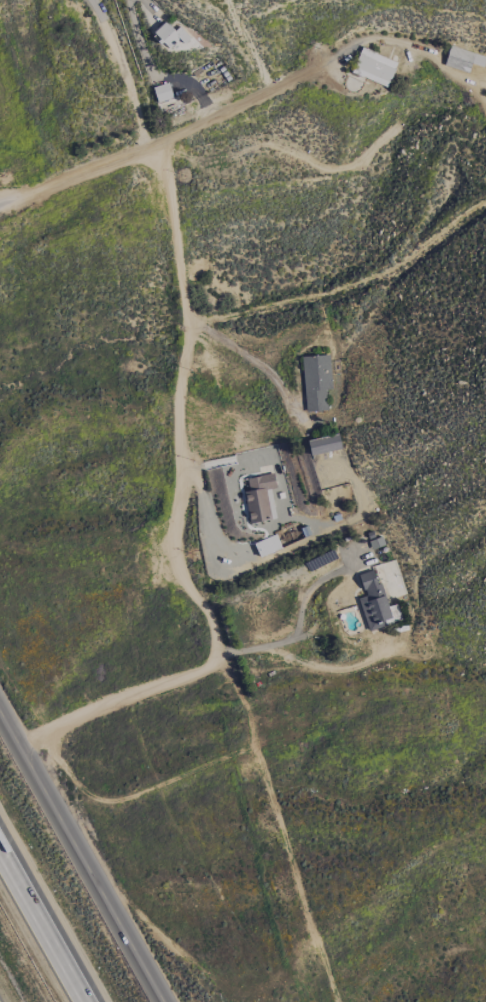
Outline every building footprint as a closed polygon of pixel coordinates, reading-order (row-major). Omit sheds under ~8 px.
[(184,44),(191,38),(179,26),(174,31),(165,21),(153,33),(162,43),(173,32),(184,44)] [(485,57),(450,45),(444,65),(468,73),(471,64),(483,67),(485,57)] [(397,62),(362,47),(351,72),(387,87),(397,62)] [(157,102),(173,98),(168,83),(153,88),(157,102)] [(305,412),(327,411),(326,389),(331,389),(330,355),(302,357),(305,412)] [(307,442),(311,456),(342,448),(338,434),(307,442)] [(240,480),(249,520),(252,524),(258,551),(259,557),(267,555),(268,557),(272,554),(273,559),(281,553),(277,534),(270,535),(268,525),(264,528),(256,522),(276,518),(273,506),(268,499),(266,490),(277,488),(273,473),(240,480)] [(406,593),(396,561),(381,565),(383,574),(375,576),(373,570),(359,574),(365,596),(358,598),(368,631),(385,626),(383,619),(391,617),(386,599),(406,593)]
